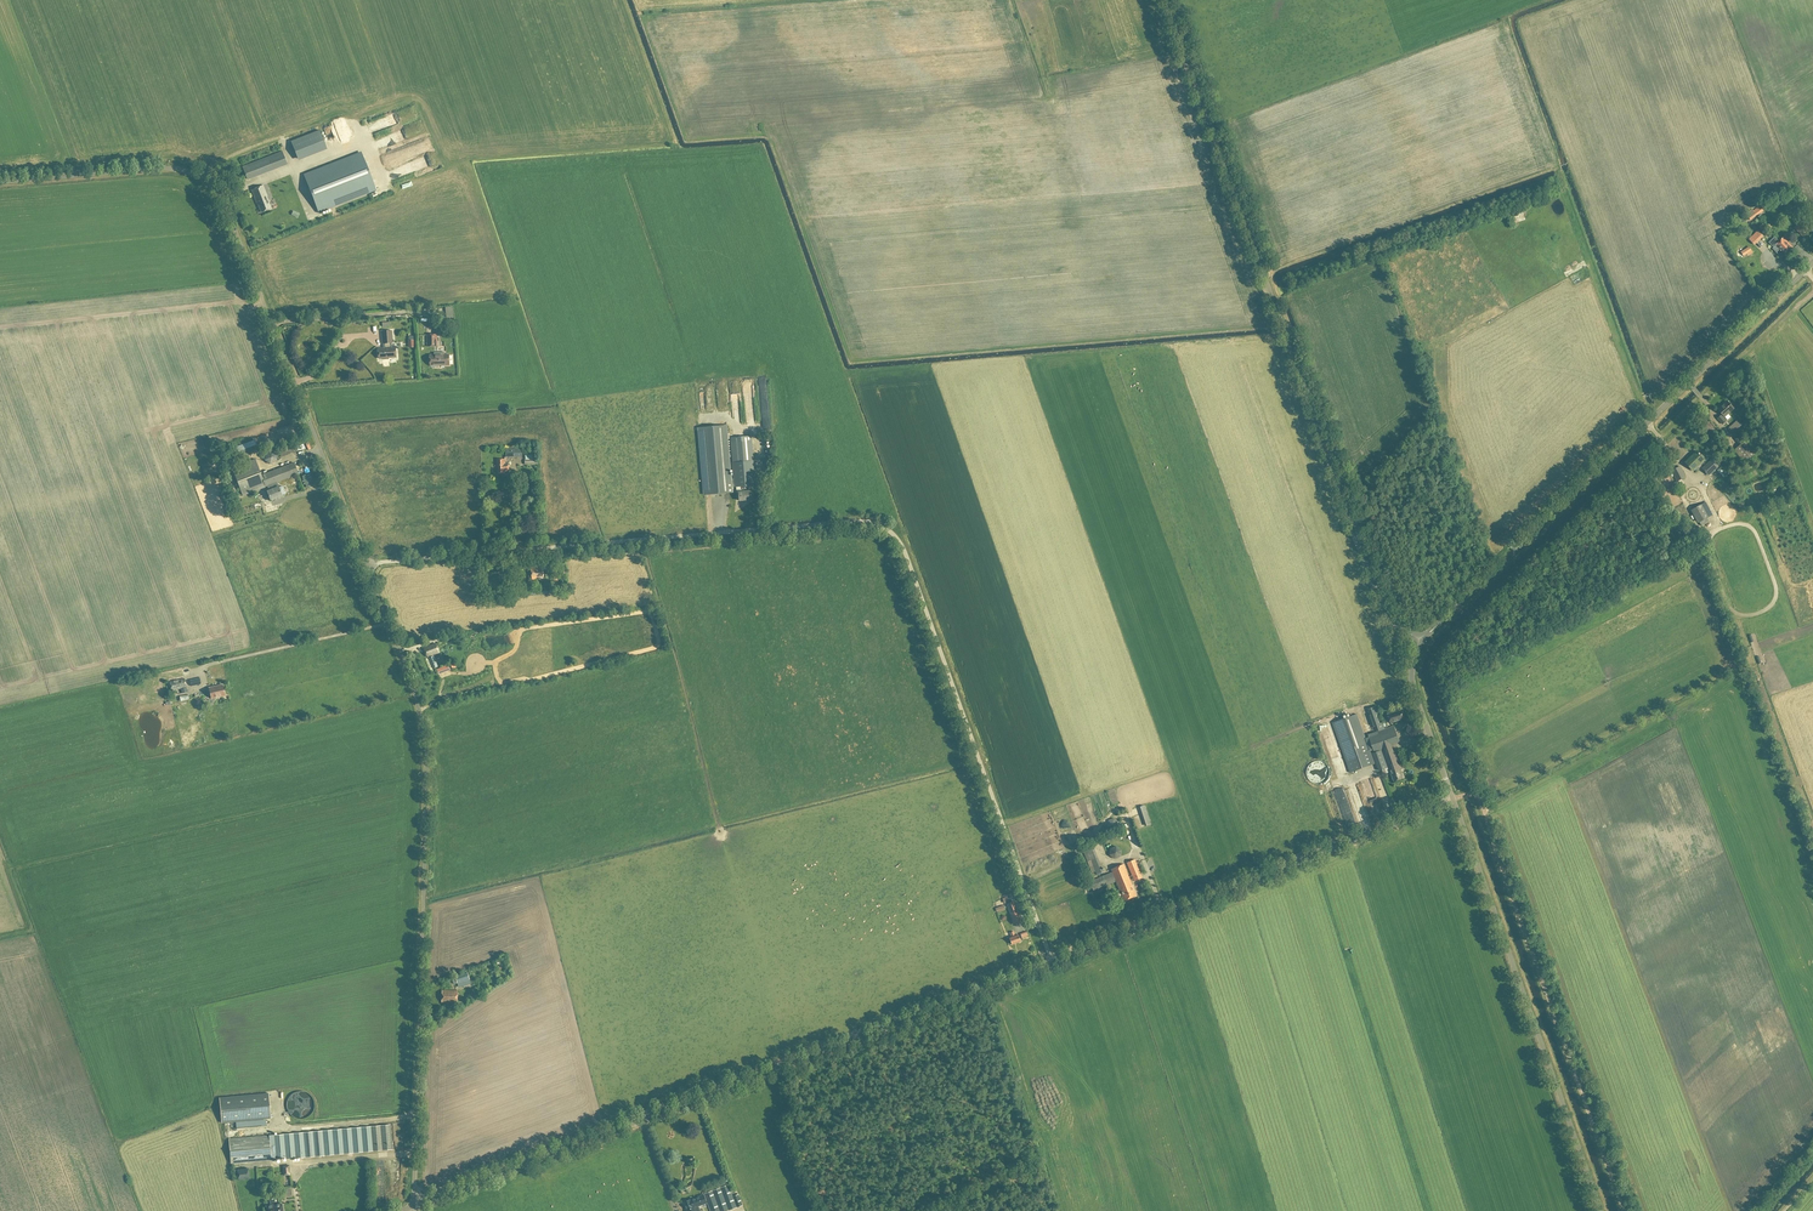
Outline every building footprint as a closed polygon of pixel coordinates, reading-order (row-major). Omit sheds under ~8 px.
[(298,158),(315,152),(308,135),(291,141),(298,158)] [(287,165),(282,151),(242,167),(248,180),(287,165)] [(361,153),(304,175),(318,212),(375,190),(361,153)] [(268,200),(269,200),(263,185),(251,190),(257,205),(257,204),(261,213),(271,209),(268,200)] [(1754,210),(1753,211),(1757,215),(1762,211),(1759,207),(1756,209),(1754,207),(1753,209),(1754,210)] [(1751,220),(1757,215),(1753,211),(1747,215),(1751,220)] [(1808,232),(1802,226),(1798,230),(1804,236),(1808,232)] [(1758,231),(1749,239),(1754,245),(1763,236),(1758,231)] [(1779,241),(1783,245),(1786,248),(1785,248),(1789,252),(1794,248),(1783,237),(1779,241)] [(1785,256),(1789,252),(1785,248),(1786,248),(1783,245),(1779,241),(1775,238),(1769,243),(1774,248),(1775,247),(1779,250),(1776,253),(1781,258),(1782,258),(1784,255),(1785,256)] [(385,348),(378,349),(379,359),(382,358),(382,360),(388,359),(388,358),(396,357),(395,348),(392,348),(392,343),(392,331),(382,332),(383,344),(385,344),(385,348)] [(426,334),(427,347),(437,346),(437,334),(426,334)] [(445,352),(439,353),(440,365),(449,365),(449,355),(445,355),(445,352)] [(440,365),(439,353),(434,353),(434,355),(430,355),(430,365),(440,365)] [(746,402),(747,405),(756,402),(753,394),(748,396),(750,400),(746,402)] [(1721,415),(1723,418),(1734,409),(1727,401),(1717,409),(1722,414),(1721,415)] [(1723,418),(1721,415),(1717,418),(1722,424),(1726,421),(1723,418)] [(731,479),(729,458),(726,426),(698,429),(705,496),(732,493),(731,487),(731,479)] [(241,454),(241,453),(257,447),(256,445),(255,445),(254,440),(232,448),(235,456),(241,454)] [(1746,440),(1734,450),(1744,462),(1757,452),(1746,440)] [(291,445),(278,450),(281,457),(290,454),(294,452),(291,445)] [(506,458),(522,457),(521,448),(505,449),(506,458)] [(270,465),(277,462),(278,455),(273,451),(265,453),(264,460),(270,465)] [(1693,470),(1704,459),(1700,454),(1699,453),(1697,451),(1686,462),(1693,470)] [(525,455),(525,460),(525,465),(538,464),(537,460),(535,460),(535,455),(534,455),(534,452),(526,452),(526,455),(525,455)] [(261,475),(255,459),(231,468),(242,496),(267,486),(268,490),(267,491),(270,501),(282,496),(281,495),(285,494),(282,487),(279,488),(277,482),(298,474),(293,462),(261,475)] [(497,474),(504,473),(504,472),(509,472),(508,464),(505,464),(505,459),(497,460),(497,474)] [(1709,475),(1717,467),(1711,460),(1702,469),(1709,475)] [(731,479),(731,487),(741,486),(748,486),(757,485),(754,461),(733,463),(732,463),(733,479),(731,479)] [(1677,480),(1685,476),(1680,467),(1672,471),(1677,480)] [(738,492),(739,501),(754,500),(753,491),(749,491),(748,486),(741,486),(741,492),(738,492)] [(1691,510),(1698,523),(1712,515),(1705,502),(1691,510)] [(536,566),(531,567),(532,580),(537,580),(537,577),(540,577),(540,578),(543,577),(543,568),(536,568),(536,566)] [(548,574),(550,584),(556,584),(556,583),(559,582),(558,573),(548,574)] [(446,642),(460,640),(458,633),(445,636),(446,642)] [(423,648),(427,657),(439,652),(436,643),(423,648)] [(438,666),(434,656),(429,658),(433,668),(438,666)] [(439,674),(450,670),(449,665),(437,669),(439,674)] [(169,688),(167,676),(161,678),(161,679),(157,680),(157,678),(149,680),(151,692),(169,688)] [(183,688),(186,687),(184,678),(168,682),(170,690),(180,688),(180,689),(183,688)] [(201,684),(199,678),(189,680),(191,686),(201,684)] [(211,699),(224,696),(222,685),(208,688),(211,699)] [(1365,717),(1368,715),(1369,718),(1373,716),(1368,709),(1362,713),(1365,717)] [(1401,709),(1388,714),(1391,723),(1404,718),(1401,709)] [(1357,714),(1332,723),(1350,773),(1374,764),(1370,752),(1373,751),(1374,753),(1373,753),(1379,771),(1388,767),(1393,782),(1403,778),(1399,769),(1400,769),(1394,751),(1393,752),(1391,744),(1400,741),(1394,726),(1367,735),(1368,737),(1365,738),(1357,714)] [(1344,769),(1340,752),(1335,753),(1338,771),(1344,769)] [(1377,798),(1373,783),(1365,785),(1369,800),(1377,798)] [(1344,792),(1339,794),(1343,807),(1348,805),(1344,792)] [(1151,824),(1144,805),(1138,807),(1145,826),(1151,824)] [(1106,826),(1111,831),(1118,829),(1119,822),(1114,818),(1108,820),(1106,826)] [(1106,827),(1096,834),(1097,834),(1094,836),(1097,841),(1110,832),(1106,827)] [(1114,859),(1120,857),(1121,849),(1116,846),(1109,849),(1109,855),(1114,859)] [(1095,872),(1096,875),(1103,872),(1094,848),(1083,853),(1091,873),(1095,872)] [(1130,880),(1133,879),(1134,881),(1142,878),(1134,860),(1126,863),(1132,875),(1128,877),(1123,864),(1111,870),(1112,872),(1089,881),(1093,891),(1116,882),(1124,901),(1136,896),(1130,880)] [(1013,901),(1006,904),(1013,924),(1021,921),(1013,901)] [(1009,933),(1011,937),(1009,938),(1011,945),(1020,941),(1018,935),(1015,936),(1014,931),(1009,933)] [(455,976),(457,983),(470,980),(467,972),(455,976)] [(442,990),(442,1002),(457,1003),(457,991),(442,990)] [(287,1100),(286,1104),(286,1107),(288,1111),(289,1114),(292,1116),(295,1118),(299,1119),(303,1119),(306,1118),(309,1116),(312,1113),(313,1110),(314,1106),(314,1103),(313,1099),(311,1096),(308,1094),(305,1092),(302,1091),(298,1091),(295,1092),(292,1094),(289,1097),(287,1100)] [(268,1093),(219,1098),(221,1123),(271,1119),(270,1118),(273,1117),(273,1114),(270,1114),(268,1093)] [(236,1122),(236,1128),(266,1126),(266,1120),(236,1122)] [(390,1124),(371,1126),(273,1135),(275,1159),(392,1149),(390,1124)] [(231,1163),(271,1160),(269,1136),(229,1139),(231,1163)] [(394,1174),(402,1175),(402,1159),(394,1159),(394,1174)] [(248,1169),(235,1170),(236,1180),(249,1179),(248,1169)] [(710,1210),(728,1210),(743,1205),(739,1194),(738,1195),(733,1196),(729,1185),(704,1194),(710,1210)] [(281,1199),(292,1197),(291,1188),(279,1190),(281,1199)] [(689,1199),(693,1208),(694,1208),(695,1210),(697,1210),(700,1210),(698,1206),(706,1203),(703,1194),(689,1199)] [(689,1199),(683,1202),(686,1210),(695,1210),(694,1208),(693,1208),(689,1199)]
